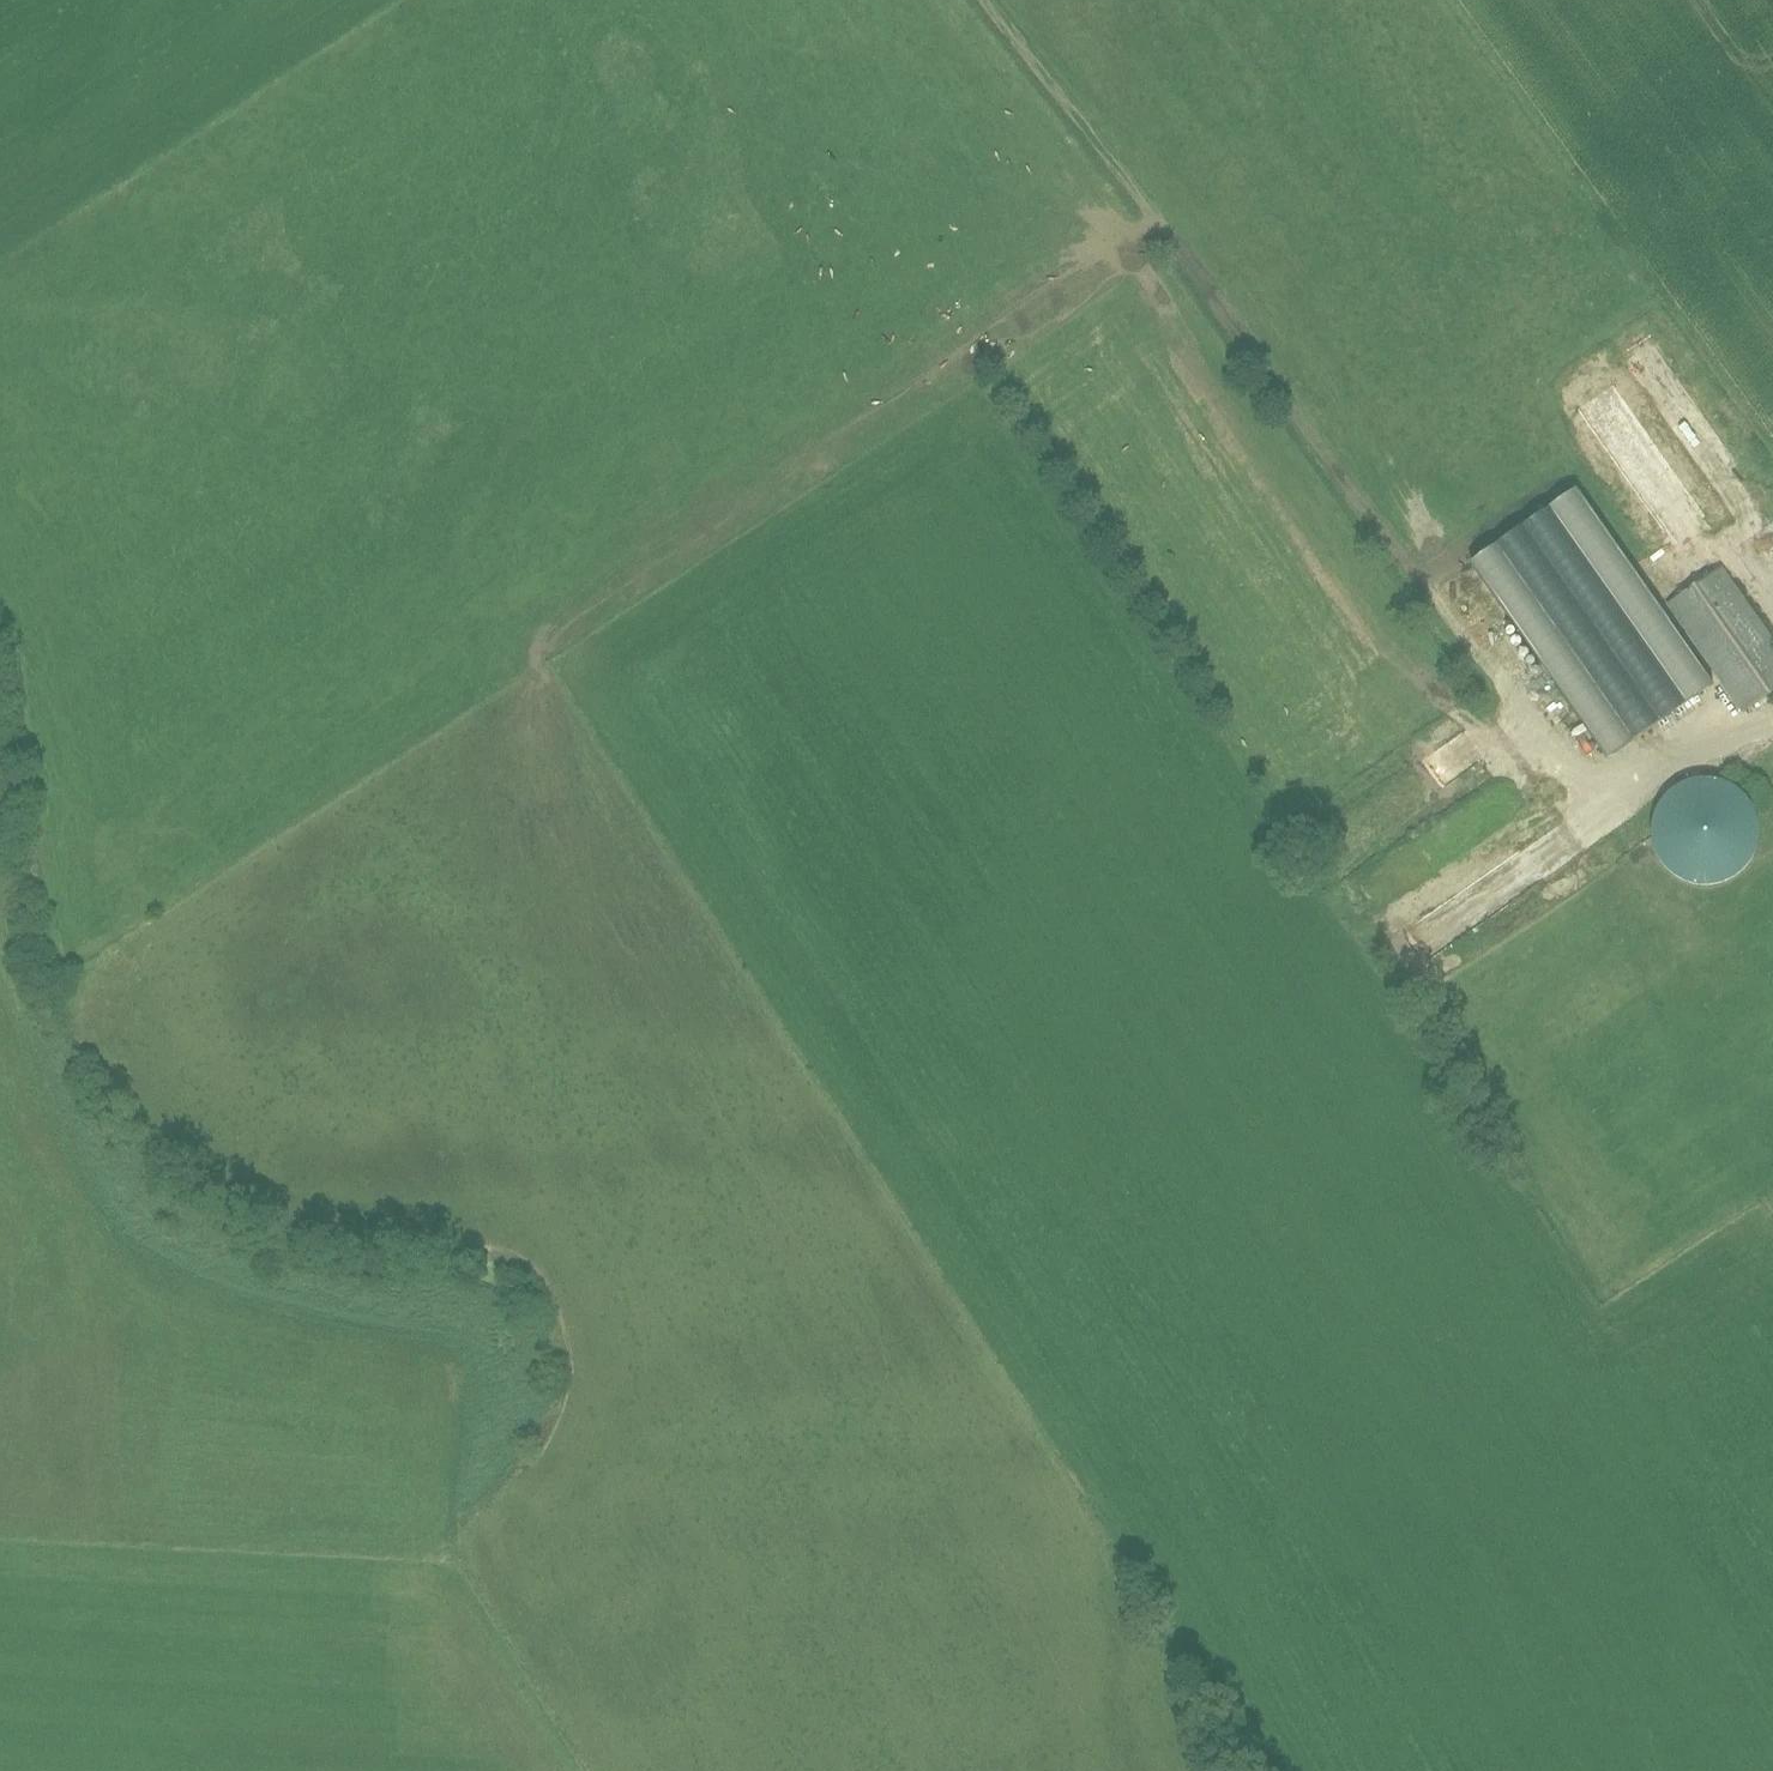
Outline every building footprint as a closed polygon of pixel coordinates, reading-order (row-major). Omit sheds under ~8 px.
[(1608,758),(1710,688),(1714,685),(1576,489),(1471,563),(1608,758)] [(1772,691),(1772,642),(1720,567),(1668,603),(1744,711),(1772,691)] [(1758,847),(1759,836),(1759,825),(1757,814),(1752,804),(1746,795),(1737,788),(1728,782),(1718,779),(1707,777),(1696,778),(1685,781),(1675,786),(1667,793),(1660,802),(1655,811),(1652,822),(1651,833),(1652,844),(1656,854),(1661,864),(1669,872),(1677,878),(1687,883),(1698,885),(1709,886),(1720,884),(1730,880),(1740,874),(1747,866),(1753,857),(1758,847)]
